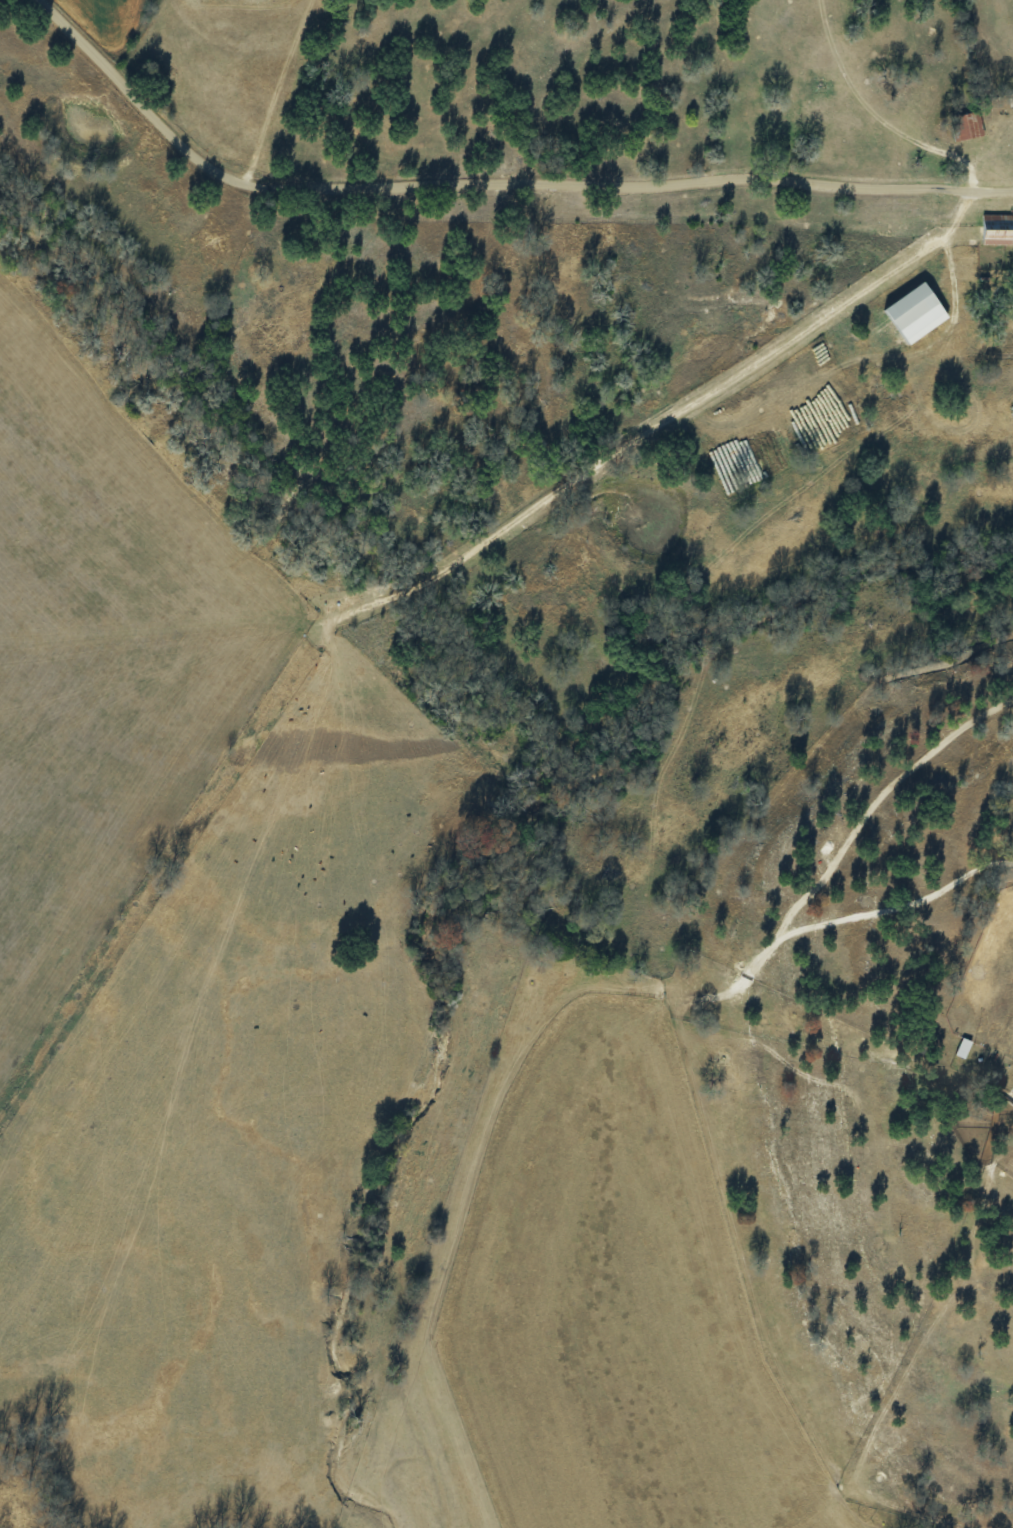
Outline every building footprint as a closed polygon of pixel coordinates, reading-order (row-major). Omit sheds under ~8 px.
[(978,110),(949,117),(954,141),(983,135),(978,110)] [(1011,214),(981,214),(981,244),(1011,244),(1011,214)] [(881,308),(904,344),(945,318),(922,282),(881,308)]
